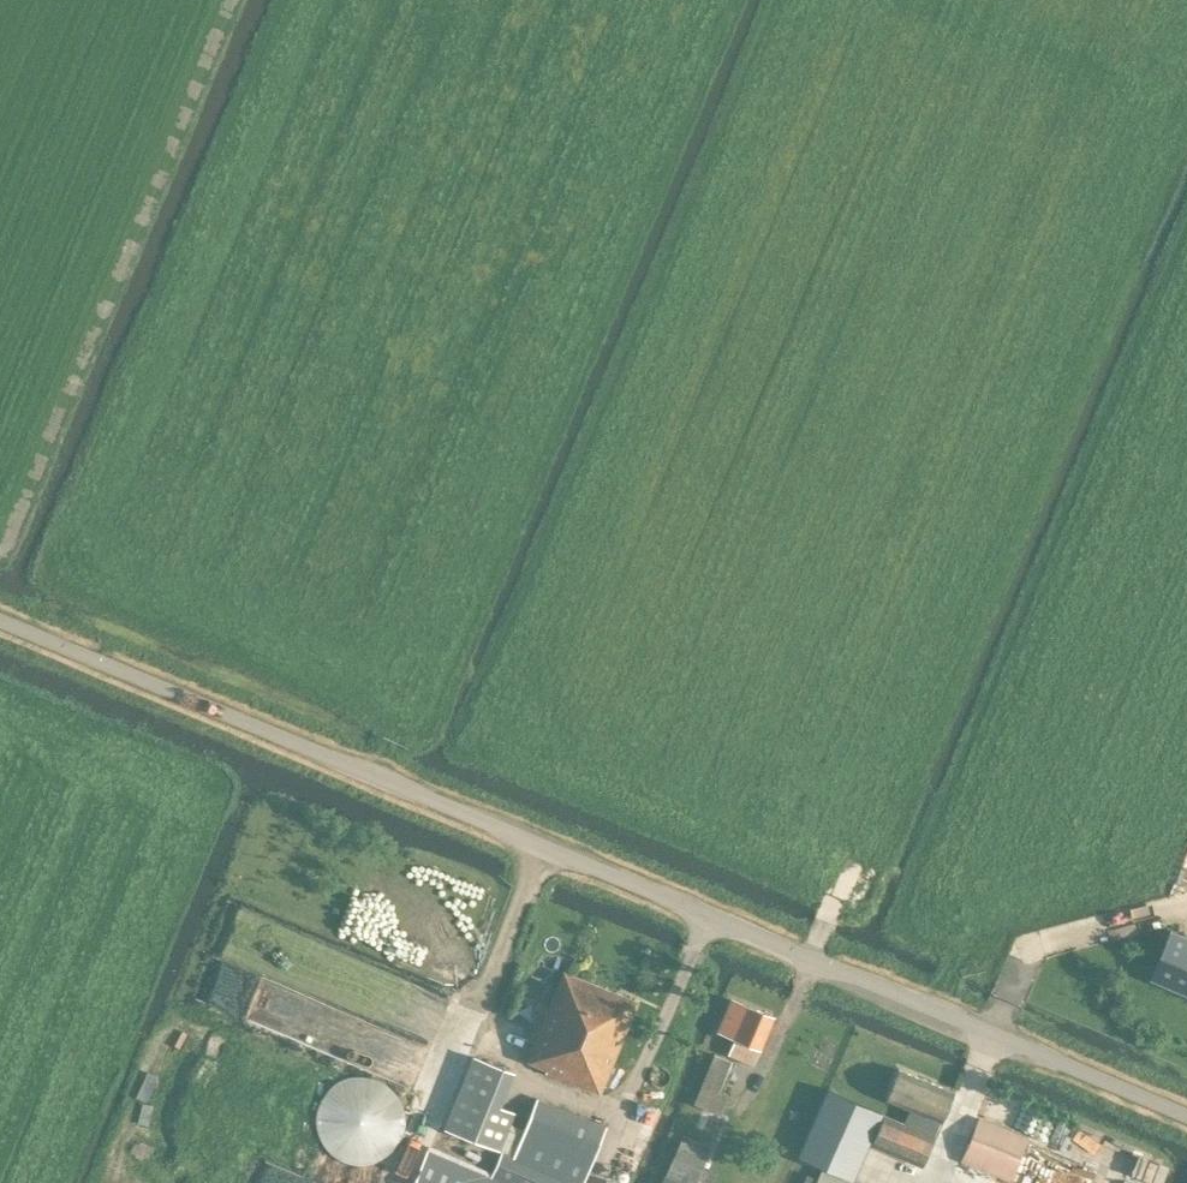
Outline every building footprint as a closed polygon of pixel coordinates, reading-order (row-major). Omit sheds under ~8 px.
[(1168,934),(1148,978),(1186,994),(1186,938),(1170,930),(1168,934)] [(426,1038),(444,992),(310,939),(284,1004),(281,1002),(271,1029),(356,1062),(364,1041),(368,1043),(374,1028),(409,1042),(402,1058),(410,1060),(408,1065),(418,1069),(430,1040),(426,1038)] [(542,1073),(599,1095),(637,1002),(563,973),(526,1062),(544,1069),(542,1073)] [(731,1000),(717,1033),(733,1040),(727,1055),(751,1065),(773,1017),(731,1000)] [(719,1092),(732,1062),(714,1055),(693,1105),(721,1116),(729,1096),(719,1092)] [(444,1130),(500,1151),(501,1151),(490,1176),(427,1150),(413,1182),(583,1182),(606,1128),(537,1100),(524,1130),(510,1125),(514,1114),(491,1104),(505,1070),(473,1057),(444,1130)] [(882,1115),(870,1145),(922,1167),(934,1136),(940,1121),(941,1121),(953,1092),(898,1069),(886,1099),(909,1109),(903,1123),(882,1115)] [(405,1121),(405,1120),(404,1111),(401,1102),(397,1094),(392,1088),(387,1084),(381,1080),(373,1077),(363,1075),(352,1076),(346,1078),(336,1082),(328,1088),(323,1094),(319,1102),(316,1112),(315,1120),(316,1129),(319,1138),(323,1145),(328,1151),(333,1156),(341,1160),(349,1163),(358,1165),(366,1165),(375,1163),(384,1158),(391,1153),(397,1147),(401,1138),(404,1129),(405,1121)] [(827,1089),(798,1156),(852,1180),(881,1113),(827,1089)] [(960,1162),(1010,1182),(1014,1182),(1033,1182),(1040,1165),(1020,1157),(1027,1139),(979,1119),(960,1162)] [(708,1153),(680,1140),(661,1182),(696,1182),(708,1153)] [(817,1182),(854,1182),(822,1170),(817,1182)]
